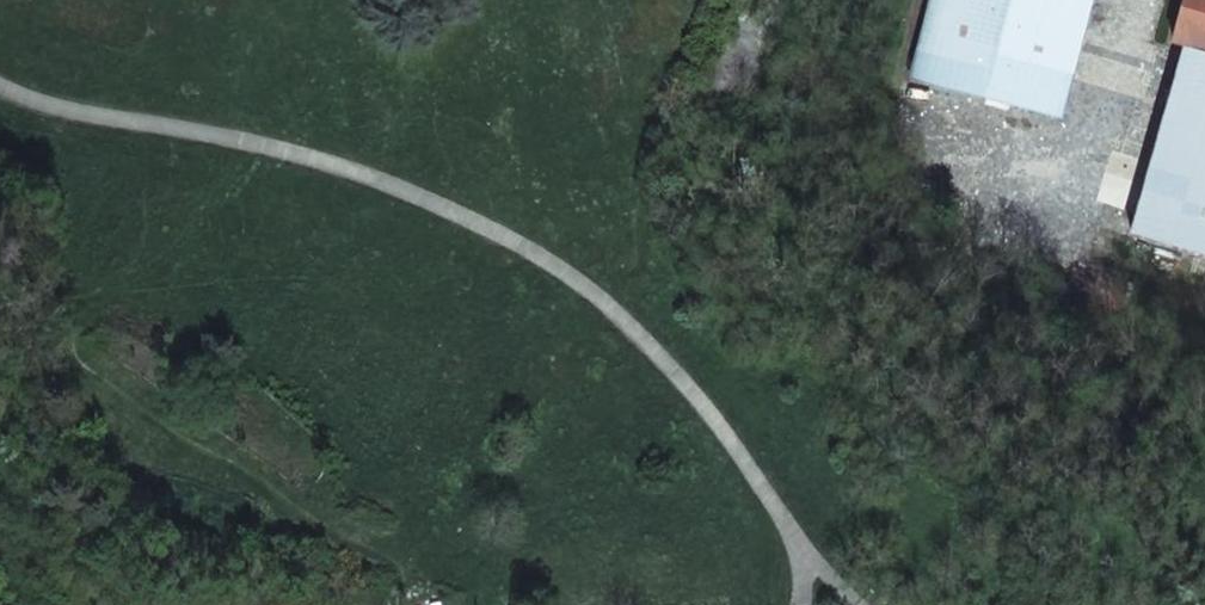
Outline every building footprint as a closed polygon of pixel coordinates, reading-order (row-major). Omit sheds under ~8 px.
[(1089,0),(928,0),(907,75),(1056,117),(1089,0)] [(1173,43),(1187,47),(1131,237),(1204,259),(1204,0),(1185,0),(1173,43)]
